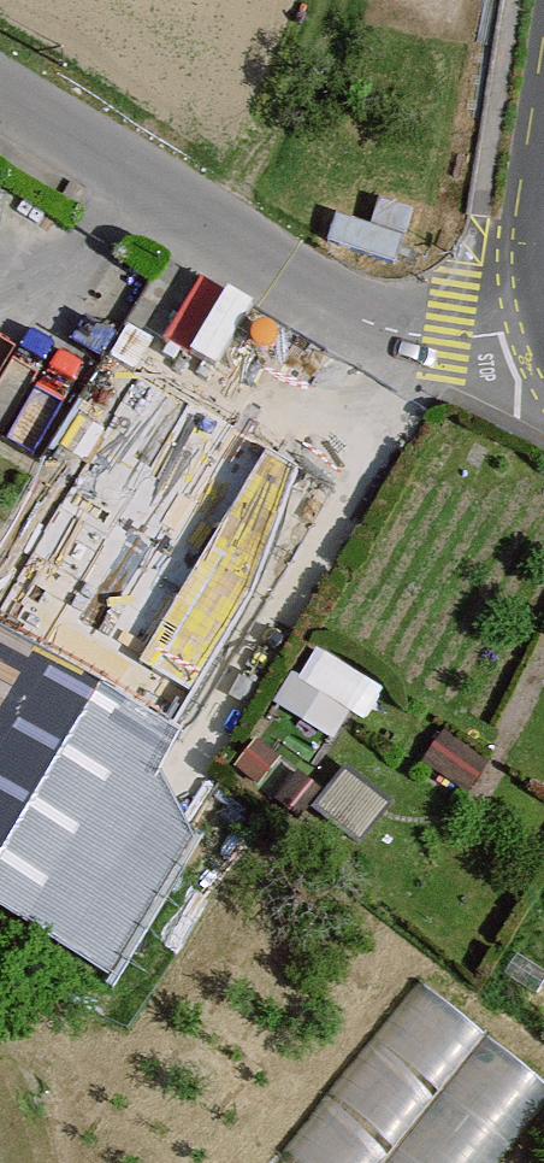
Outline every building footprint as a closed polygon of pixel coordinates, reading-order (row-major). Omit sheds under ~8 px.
[(175,334),(245,361),(266,307),(197,280),(175,334)] [(143,377),(0,619),(0,899),(109,963),(156,880),(176,845),(155,831),(138,791),(135,765),(142,739),(162,709),(182,724),(327,487),(143,377)] [(323,639),(288,696),(350,734),(385,678),(323,639)] [(315,797),(287,779),(270,807),(298,825),(315,797)] [(409,989),(278,1162),(380,1162),(474,1038),(409,989)] [(474,1038),(380,1162),(492,1162),(543,1093),(543,1090),(474,1038)]
